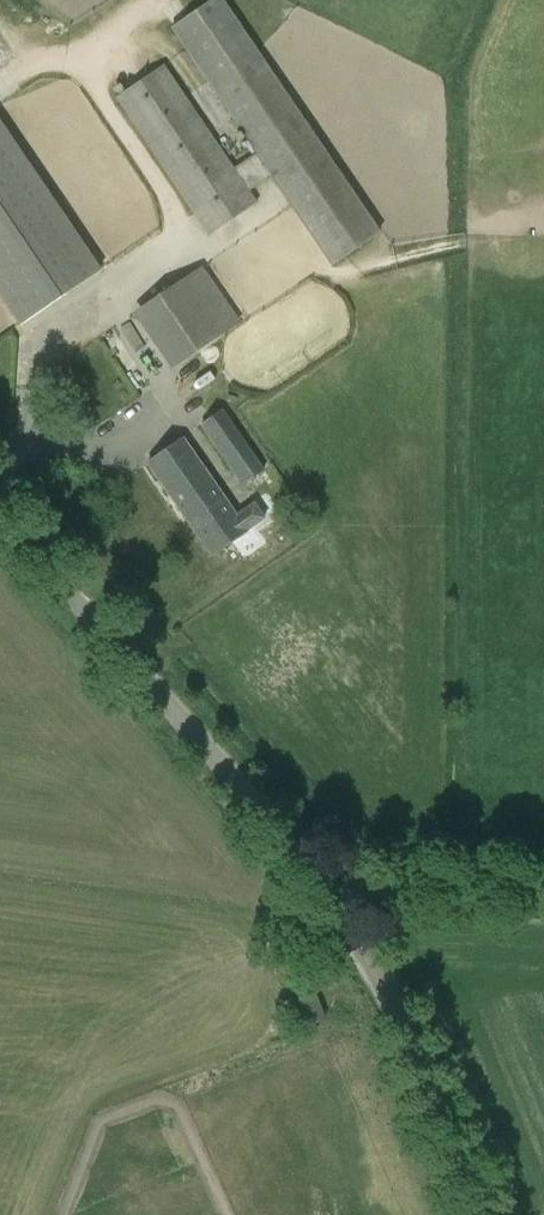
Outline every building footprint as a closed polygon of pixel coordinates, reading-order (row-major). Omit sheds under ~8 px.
[(332,265),(382,231),(225,0),(211,0),(172,27),(256,152),(235,166),(166,64),(117,97),(210,236),(259,201),(251,189),(272,175),(332,265)] [(20,326),(101,271),(0,121),(0,295),(20,326)] [(203,266),(134,312),(171,368),(241,321),(203,266)] [(200,424),(242,484),(264,469),(223,409),(200,424)] [(184,438),(148,462),(213,555),(266,518),(255,502),(237,514),(184,438)] [(299,1000),(310,1025),(325,1019),(314,994),(299,1000)]
